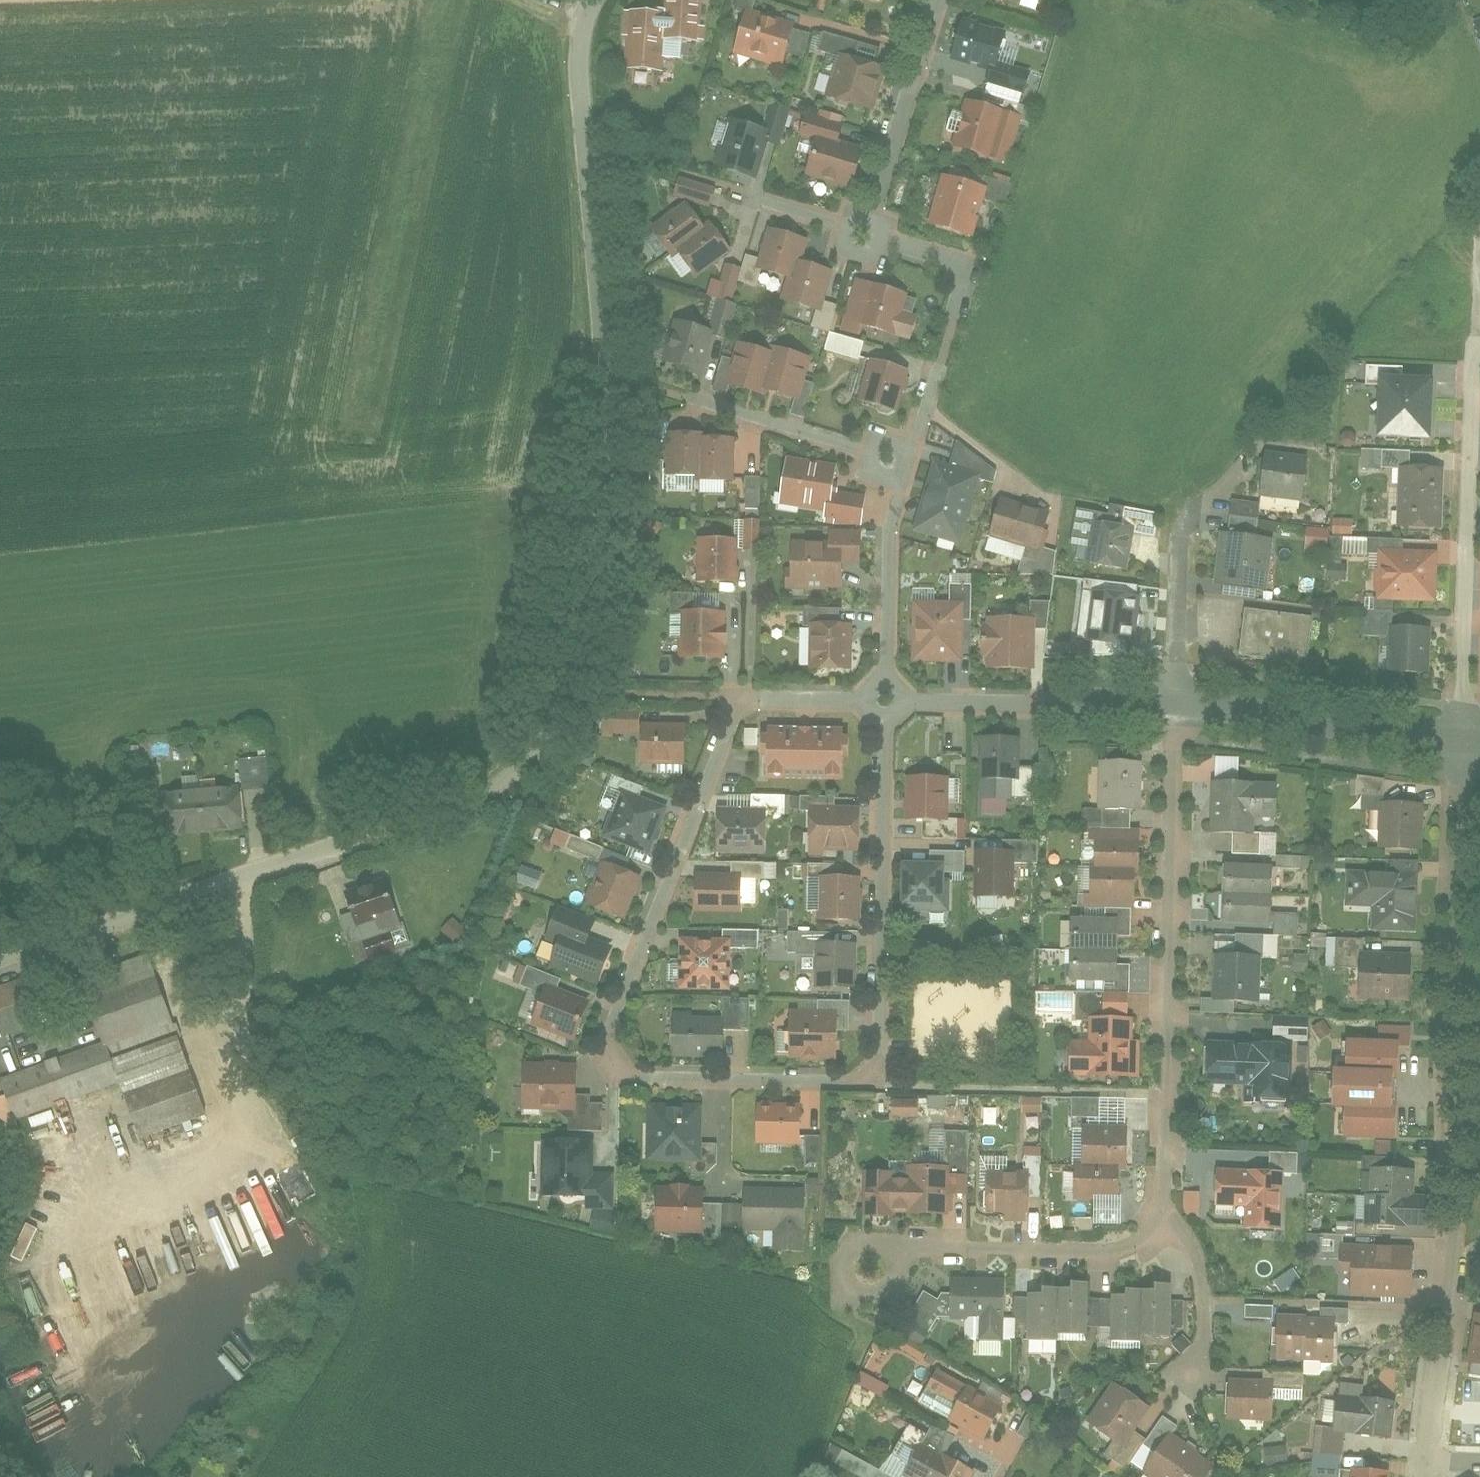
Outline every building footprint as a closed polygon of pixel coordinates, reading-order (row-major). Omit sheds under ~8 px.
[(667,7),(631,5),(629,44),(708,47),(710,0),(667,0),(667,7)] [(797,23),(744,11),(735,55),(787,67),(797,23)] [(1009,34),(954,16),(941,55),(994,73),(991,83),(1025,94),(1032,74),(1000,63),(1009,34)] [(880,61),(842,51),(827,103),(865,113),(880,61)] [(787,114),(778,151),(831,164),(840,126),(814,120),(817,108),(790,102),(780,99),(777,112),(787,114)] [(1018,122),(965,106),(952,149),(1004,166),(1018,122)] [(766,129),(728,121),(717,171),(755,179),(766,129)] [(989,190),(940,175),(924,227),(973,243),(989,190)] [(707,224),(685,200),(643,237),(665,260),(707,224)] [(729,247),(707,224),(665,260),(688,283),(729,247)] [(808,240),(769,230),(761,261),(749,258),(746,269),(728,265),(720,296),(735,299),(738,284),(759,290),(764,274),(797,282),(808,240)] [(907,291),(857,278),(845,328),(894,341),(907,291)] [(710,315),(665,302),(648,362),(694,375),(710,315)] [(863,341),(829,333),(825,350),(858,358),(863,341)] [(817,359),(775,349),(774,356),(735,345),(724,385),(804,407),(817,359)] [(903,371),(863,361),(852,406),(892,416),(903,371)] [(1374,376),(1370,436),(1428,441),(1433,380),(1374,376)] [(702,436),(668,435),(665,492),(700,493),(702,436)] [(737,438),(702,436),(700,493),(734,495),(737,438)] [(1255,450),(1249,497),(1306,505),(1312,457),(1255,450)] [(838,468),(785,459),(777,506),(827,514),(821,548),(790,543),(783,582),(834,590),(840,551),(859,552),(867,500),(833,494),(838,468)] [(981,477),(931,463),(912,529),(961,543),(981,477)] [(1401,466),(1394,526),(1435,530),(1441,470),(1401,466)] [(1041,550),(1049,515),(995,502),(983,552),(1021,561),(1024,546),(1041,550)] [(1088,556),(1086,567),(1129,574),(1136,535),(1153,538),(1158,513),(1125,507),(1121,529),(1095,524),(1097,513),(1077,510),(1070,553),(1088,556)] [(1302,528),(1302,549),(1325,549),(1325,528),(1302,528)] [(1218,534),(1213,584),(1260,589),(1265,538),(1218,534)] [(738,535),(702,536),(703,583),(739,582),(738,535)] [(1379,550),(1375,600),(1391,601),(1431,604),(1435,554),(1379,550)] [(1089,586),(1078,648),(1124,656),(1134,594),(1089,586)] [(962,601),(910,599),(908,660),(961,662),(962,601)] [(843,613),(804,609),(798,671),(850,676),(854,639),(840,637),(843,613)] [(693,610),(691,659),(727,661),(729,612),(693,610)] [(1242,654),(1307,662),(1312,619),(1247,611),(1242,654)] [(1023,619),(985,618),(985,632),(972,631),(972,652),(984,653),(984,668),(1022,669),(1023,619)] [(1374,672),(1424,676),(1428,632),(1379,627),(1374,672)] [(684,724),(636,723),(635,773),(684,774),(684,724)] [(846,727),(758,725),(758,751),(758,772),(846,774),(846,727)] [(1015,737),(977,738),(978,800),(1017,799),(1015,737)] [(268,760),(244,762),(246,786),(269,785),(268,760)] [(1135,761),(1099,761),(1099,810),(1135,810),(1135,761)] [(1249,765),(1204,765),(1204,835),(1249,835),(1249,816),(1274,816),(1274,783),(1249,783),(1249,765)] [(644,787),(611,777),(601,811),(616,816),(609,841),(657,857),(673,807),(641,797),(644,787)] [(938,779),(905,779),(905,823),(939,822),(938,779)] [(1385,780),(1358,779),(1358,795),(1380,796),(1379,850),(1409,851),(1410,804),(1385,804),(1385,780)] [(189,786),(160,786),(159,815),(188,816),(189,786)] [(218,786),(189,786),(188,816),(217,816),(218,786)] [(751,811),(713,811),(713,854),(774,854),(774,816),(788,816),(788,795),(751,795),(751,811)] [(836,798),(801,798),(801,808),(806,808),(806,853),(859,853),(860,808),(836,808),(836,798)] [(1137,830),(1089,831),(1090,870),(1084,870),(1085,908),(1131,907),(1130,869),(1138,869),(1137,830)] [(597,865),(585,908),(633,922),(652,865),(604,849),(558,834),(552,852),(597,865)] [(1019,851),(974,852),(975,902),(1020,901),(1019,851)] [(1274,857),(1274,867),(1299,868),(1299,857),(1274,857)] [(732,874),(694,874),(694,912),(743,912),(743,878),(779,879),(779,862),(732,861),(732,874)] [(939,864),(896,862),(897,909),(939,909),(939,864)] [(515,866),(510,883),(531,888),(535,871),(515,866)] [(1213,866),(1213,896),(1266,897),(1266,866),(1213,866)] [(1373,908),(1373,930),(1409,931),(1410,874),(1347,873),(1346,907),(1373,908)] [(858,878),(811,877),(807,877),(807,913),(811,913),(811,923),(856,924),(858,878)] [(388,881),(340,893),(353,941),(400,929),(388,881)] [(1213,896),(1212,927),(1266,927),(1266,897),(1213,896)] [(603,985),(616,944),(583,933),(586,922),(548,910),(541,932),(555,936),(546,967),(603,985)] [(1269,935),(1294,936),(1295,913),(1269,913),(1269,935)] [(470,936),(452,917),(442,928),(459,946),(470,936)] [(1063,923),(1064,953),(1112,953),(1112,922),(1063,923)] [(721,939),(677,938),(677,994),(734,994),(734,952),(761,952),(761,931),(721,930),(721,939)] [(816,977),(815,990),(857,990),(857,944),(834,944),(834,933),(800,933),(800,977),(816,977)] [(1361,941),(1328,940),(1328,969),(1360,969),(1360,1002),(1412,1003),(1412,955),(1361,954),(1361,941)] [(1064,953),(1064,983),(1112,983),(1112,953),(1064,953)] [(1267,956),(1212,955),(1211,1003),(1267,1004),(1267,956)] [(139,956),(73,978),(95,1043),(161,1021),(139,956)] [(535,994),(526,1025),(586,1044),(599,1004),(558,991),(561,980),(520,967),(513,987),(535,994)] [(34,1026),(21,982),(0,988),(0,1036),(34,1026)] [(715,1021),(650,1020),(649,1056),(722,1057),(723,1030),(748,1031),(749,1001),(715,1000),(715,1021)] [(790,1014),(789,1062),(838,1063),(838,1038),(851,1038),(852,1015),(853,1015),(853,1001),(838,1001),(797,1001),(797,1014),(790,1014)] [(1273,1044),(1206,1043),(1205,1108),(1289,1110),(1290,1044),(1313,1044),(1313,1019),(1274,1019),(1273,1044)] [(1133,1020),(1088,1020),(1087,1046),(1068,1045),(1068,1080),(1133,1081),(1133,1020)] [(1378,1045),(1339,1044),(1338,1139),(1391,1140),(1393,1045),(1412,1045),(1412,1026),(1379,1025),(1378,1045)] [(98,1044),(14,1076),(29,1115),(112,1083),(135,1145),(207,1118),(176,1036),(105,1063),(98,1044)] [(574,1110),(573,1066),(519,1066),(519,1110),(574,1110)] [(891,1099),(891,1118),(920,1118),(920,1099),(891,1099)] [(706,1106),(647,1104),(646,1164),(704,1166),(706,1106)] [(808,1105),(756,1105),(756,1144),(808,1145),(808,1105)] [(1126,1129),(1081,1129),(1082,1168),(1067,1168),(1067,1199),(1114,1199),(1114,1167),(1126,1166),(1126,1129)] [(597,1141),(542,1141),(541,1200),(597,1200),(597,1141)] [(1267,1153),(1267,1170),(1294,1170),(1294,1153),(1267,1153)] [(941,1166),(907,1166),(907,1185),(880,1185),(880,1172),(861,1172),(862,1216),(880,1216),(879,1204),(907,1204),(907,1217),(942,1216),(941,1166)] [(1414,1170),(1367,1168),(1365,1228),(1430,1231),(1431,1199),(1413,1198),(1414,1170)] [(1282,1173),(1214,1173),(1214,1207),(1246,1208),(1246,1230),(1282,1231),(1282,1173)] [(1027,1175),(984,1176),(984,1221),(1027,1221),(1027,1175)] [(807,1183),(746,1185),(747,1232),(772,1232),(773,1252),(803,1251),(803,1231),(808,1231),(807,1183)] [(720,1188),(655,1184),(651,1234),(716,1238),(720,1188)] [(1196,1214),(1196,1192),(1183,1192),(1183,1214),(1196,1214)] [(585,1231),(608,1232),(609,1211),(586,1210),(585,1231)] [(19,1222),(9,1258),(25,1263),(36,1227),(19,1222)] [(1355,1249),(1344,1248),(1343,1270),(1354,1270),(1353,1292),(1411,1295),(1412,1249),(1355,1247),(1355,1249)] [(1289,1271),(1271,1281),(1277,1291),(1295,1280),(1289,1271)] [(1003,1318),(1005,1284),(947,1281),(945,1315),(1003,1318)] [(1085,1290),(1056,1291),(1057,1339),(1085,1339),(1085,1290)] [(1164,1291),(1138,1291),(1139,1340),(1165,1339),(1164,1291)] [(1052,1340),(1051,1295),(1024,1296),(1025,1340),(1052,1340)] [(1135,1341),(1134,1296),(1108,1297),(1109,1342),(1135,1341)] [(1186,1301),(1167,1300),(1166,1328),(1185,1329),(1186,1301)] [(1320,1321),(1275,1320),(1274,1364),(1333,1365),(1334,1321),(1349,1321),(1349,1310),(1321,1309),(1320,1321)] [(1472,1315),(1466,1365),(1479,1367),(1479,1316),(1472,1315)] [(1006,1335),(986,1335),(986,1356),(1005,1356),(1006,1335)] [(918,1360),(922,1349),(899,1341),(895,1352),(918,1360)] [(855,1372),(849,1385),(876,1398),(882,1385),(855,1372)] [(958,1407),(967,1390),(935,1373),(926,1391),(958,1407)] [(1227,1382),(1227,1423),(1273,1423),(1274,1389),(1304,1390),(1304,1374),(1262,1374),(1262,1383),(1227,1382)] [(1085,1426),(1124,1450),(1149,1410),(1111,1386),(1085,1426)] [(950,1425),(988,1444),(1005,1409),(967,1390),(958,1407),(950,1425)] [(1467,1390),(1465,1412),(1457,1411),(1454,1438),(1479,1441),(1479,1391),(1467,1390)] [(1333,1435),(1393,1441),(1396,1403),(1337,1398),(1333,1435)] [(1171,1436),(1143,1476),(1144,1476),(1210,1476),(1217,1467),(1171,1436)] [(1262,1463),(1284,1462),(1283,1447),(1262,1447),(1262,1463)] [(975,1476),(921,1448),(906,1476),(975,1476)]
